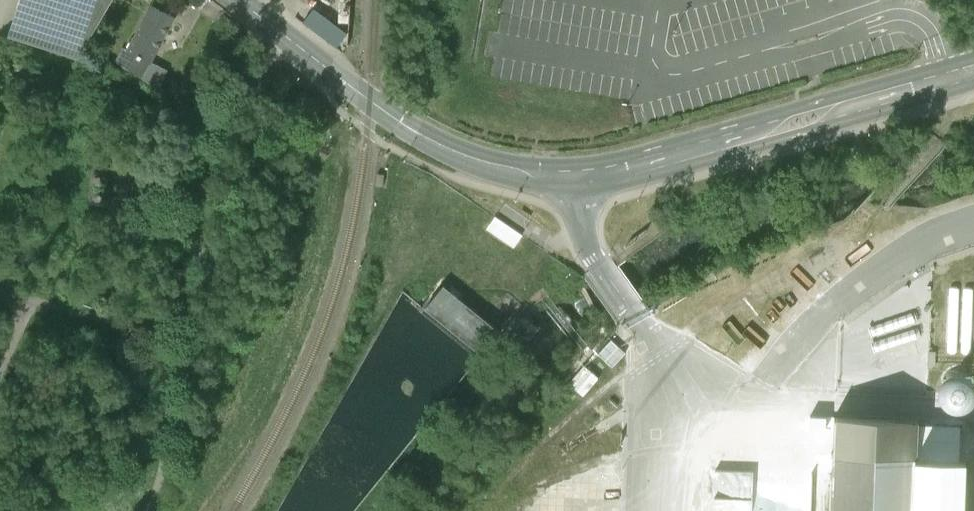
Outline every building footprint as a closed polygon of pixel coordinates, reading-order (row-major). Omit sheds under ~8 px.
[(13,34),(80,54),(113,0),(23,0),(13,34)] [(147,6),(114,66),(149,86),(157,72),(149,67),(174,21),(147,6)] [(425,303),(476,349),(496,327),(446,281),(425,303)] [(952,348),(973,349),(973,286),(953,286),(952,348)] [(599,351),(612,363),(626,349),(613,337),(599,351)] [(586,363),(569,378),(582,392),(599,377),(586,363)] [(972,393),(966,390),(959,389),(952,391),(947,395),(943,400),(941,406),(941,413),(943,419),(947,425),(952,428),(959,430),(965,430),(972,427),(973,425),(973,395),(972,393)] [(838,429),(837,438),(834,510),(973,510),(973,435),(838,429)]
